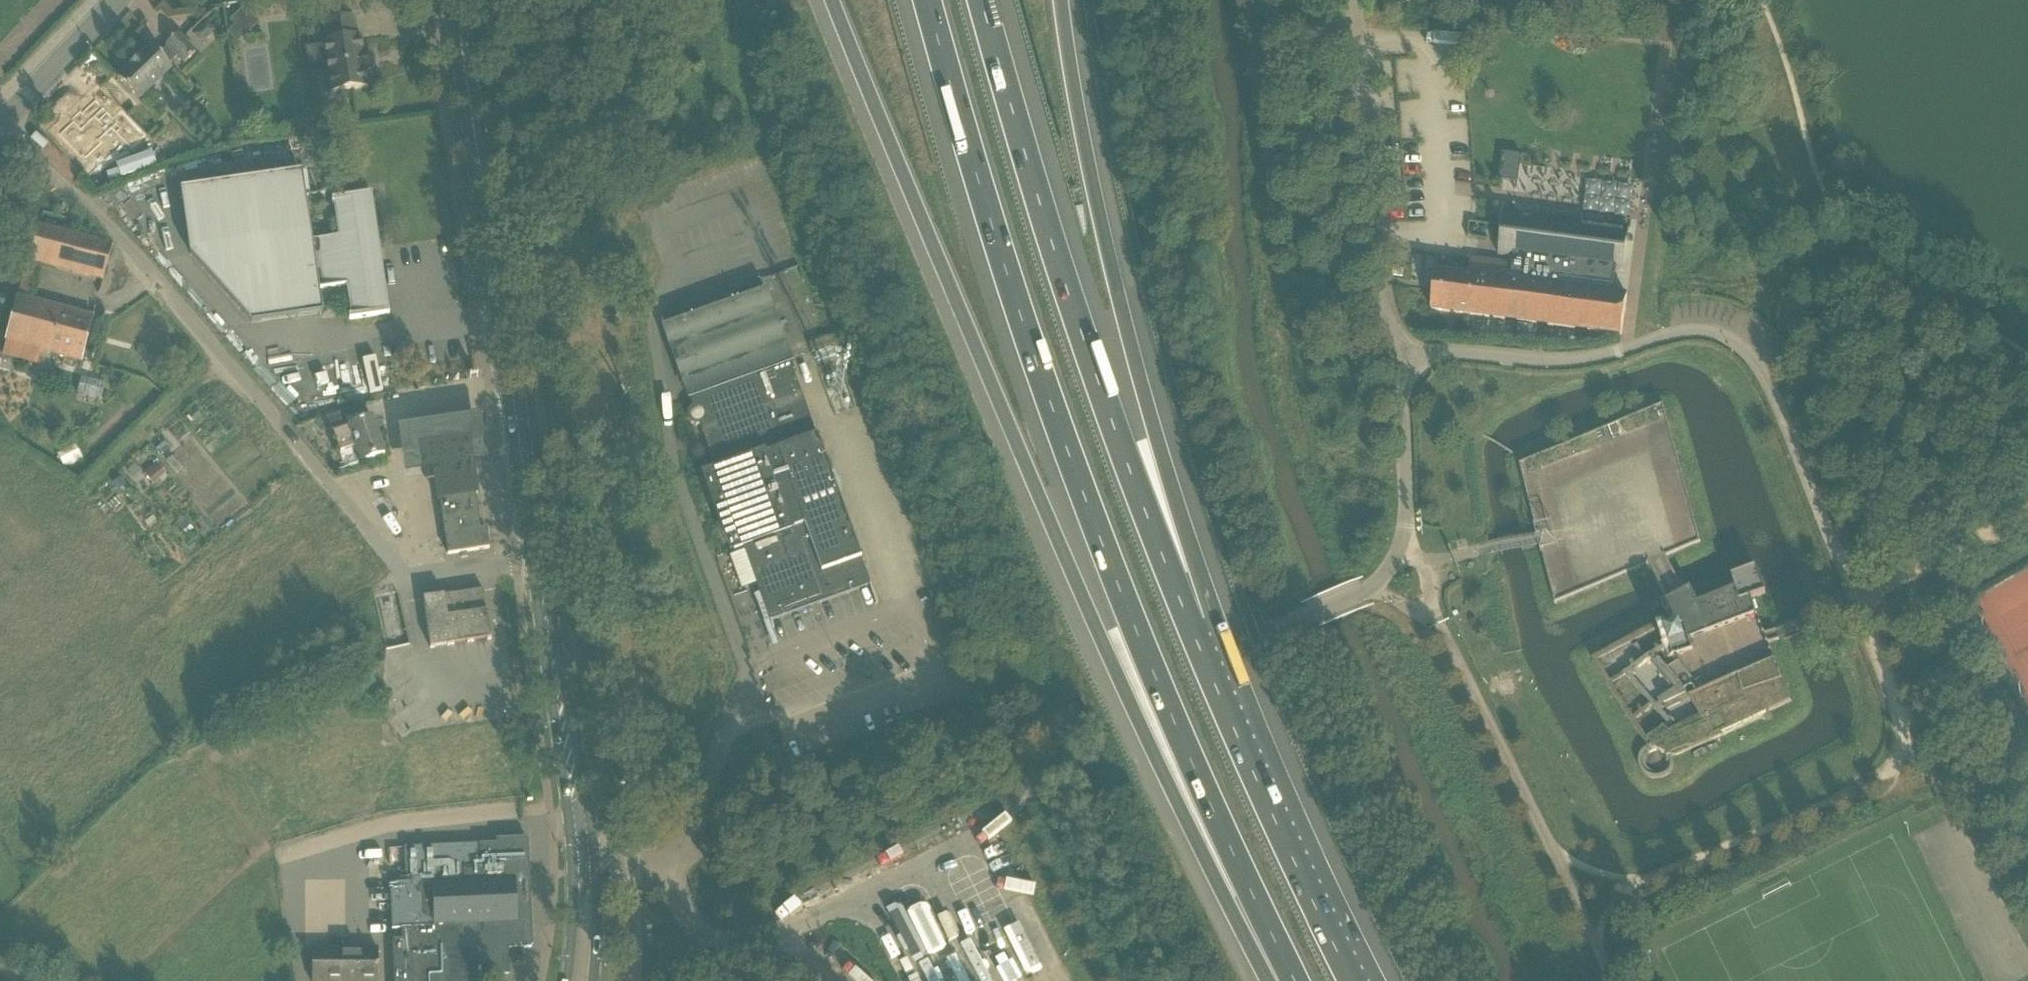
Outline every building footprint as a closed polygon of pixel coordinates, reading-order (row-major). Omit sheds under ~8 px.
[(337,2),(322,4),(324,15),(339,13),(337,2)] [(245,7),(229,21),(234,26),(239,32),(255,18),(245,7)] [(309,75),(328,72),(331,93),(368,88),(365,70),(369,69),(367,55),(363,55),(361,37),(357,38),(354,18),(324,22),(327,42),(324,42),(324,46),(306,48),(309,75)] [(193,35),(198,40),(206,40),(216,31),(207,22),(193,35)] [(195,53),(178,35),(167,45),(168,47),(159,55),(151,46),(118,78),(139,100),(172,68),(169,65),(178,57),(185,64),(195,53)] [(95,97),(55,135),(81,162),(83,160),(86,163),(105,144),(103,141),(114,130),(131,148),(144,137),(122,113),(117,118),(95,97)] [(289,123),(298,134),(308,127),(299,115),(289,123)] [(1518,182),(1521,156),(1503,153),(1500,180),(1518,182)] [(1651,217),(1654,186),(1522,172),(1519,203),(1651,217)] [(384,306),(374,248),(314,258),(312,242),(310,230),(310,225),(302,173),(181,191),(189,255),(252,325),(323,314),(320,292),(319,290),(347,286),(351,316),(350,316),(351,320),(388,315),(387,311),(384,311),(384,306)] [(340,238),(312,242),(314,258),(374,248),(368,198),(370,198),(370,194),(333,199),(333,203),(335,203),(340,238)] [(1502,211),(1497,257),(1563,264),(1616,270),(1625,272),(1630,225),(1502,211)] [(28,261),(103,281),(113,245),(39,224),(28,261)] [(1468,275),(1437,270),(1432,310),(1510,320),(1517,267),(1471,258),(1468,275)] [(1510,320),(1622,336),(1627,298),(1613,295),(1616,270),(1563,264),(1562,273),(1517,267),(1510,320)] [(20,294),(35,294),(36,268),(22,267),(20,294)] [(790,363),(766,297),(765,293),(664,329),(689,399),(790,363)] [(40,350),(81,361),(93,317),(19,297),(3,355),(36,364),(40,350)] [(346,361),(354,395),(383,389),(375,355),(346,361)] [(790,363),(689,399),(692,407),(691,408),(690,409),(689,410),(688,412),(687,414),(687,415),(687,417),(687,419),(688,420),(689,422),(690,423),(691,424),(693,425),(694,426),(696,426),(697,426),(699,426),(715,471),(706,474),(734,551),(743,547),(772,629),(774,629),(771,621),(869,586),(876,605),(877,604),(790,363)] [(1661,407),(1520,465),(1539,542),(1556,601),(1650,564),(1674,603),(1666,608),(1673,621),(1593,661),(1651,751),(1641,759),(1641,773),(1651,784),(1665,783),(1673,773),(1674,760),(1795,702),(1762,610),(1771,607),(1767,596),(1752,602),(1756,619),(1708,636),(1698,607),(1674,554),(1699,542),(1661,407)] [(340,415),(335,417),(315,422),(318,431),(330,428),(330,429),(343,426),(340,415)] [(384,455),(372,419),(332,432),(339,452),(356,446),(362,463),(384,455)] [(440,499),(445,538),(448,555),(489,549),(486,529),(480,530),(475,494),(440,499)] [(1756,619),(1750,602),(1764,596),(1755,570),(1730,579),(1735,593),(1698,607),(1708,636),(1756,619)] [(444,596),(427,598),(423,599),(430,649),(491,640),(487,612),(483,590),(444,596)] [(508,974),(507,950),(514,949),(524,949),(531,948),(529,905),(531,905),(531,898),(529,898),(526,838),(497,839),(497,845),(497,856),(481,856),(480,845),(404,848),(406,884),(391,884),(392,931),(400,930),(402,930),(402,940),(393,941),(394,980),(479,980),(480,976),(508,974)] [(312,980),(378,980),(378,950),(312,950),(312,980)]
